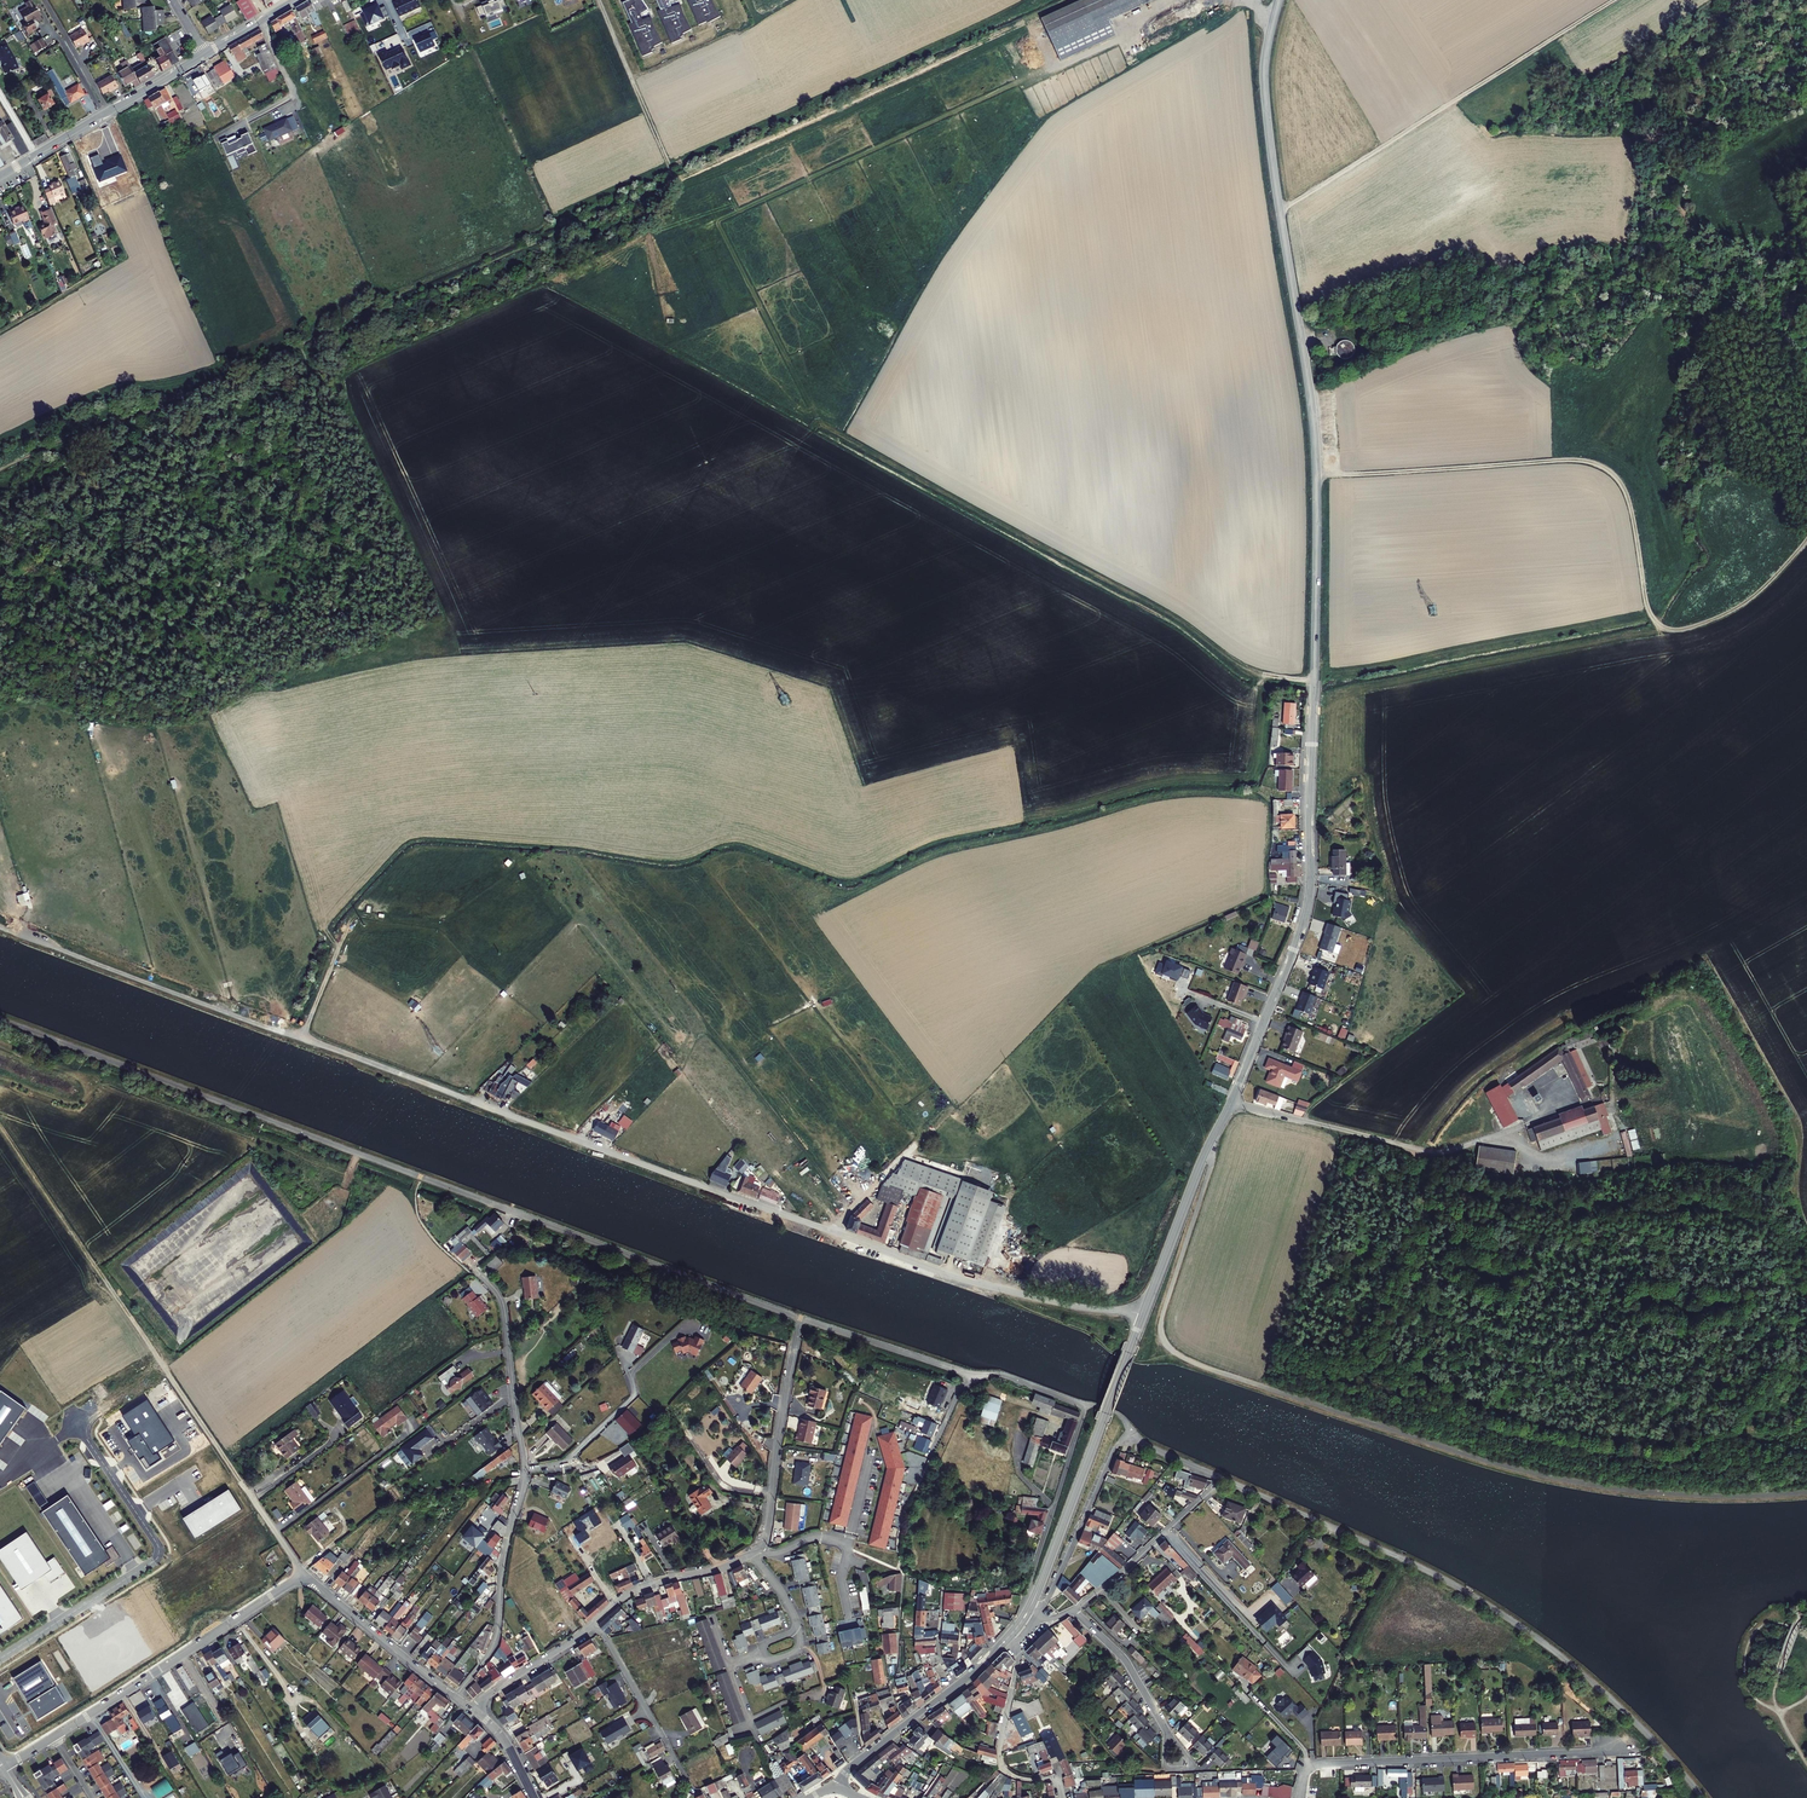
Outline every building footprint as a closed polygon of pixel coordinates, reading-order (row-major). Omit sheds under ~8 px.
[(28,0),(27,0),(22,3),(24,6),(15,11),(22,24),(19,26),(23,35),(27,32),(27,31),(33,28),(29,21),(32,19),(33,22),(38,19),(28,0)] [(120,8),(133,8),(133,4),(140,4),(140,0),(120,0),(120,8)] [(233,3),(244,21),(253,16),(244,0),(238,0),(233,3)] [(313,0),(300,8),(306,18),(319,10),(315,5),(313,0)] [(348,14),(353,11),(348,0),(342,0),(348,14)] [(417,0),(398,0),(394,1),(401,16),(420,7),(417,0)] [(620,6),(623,4),(625,7),(621,8),(630,29),(627,30),(642,63),(652,59),(651,57),(655,55),(654,53),(662,49),(654,33),(651,23),(642,26),(640,21),(648,15),(639,1),(642,0),(617,0),(620,6)] [(660,15),(657,17),(672,50),(681,46),(681,43),(684,42),(683,40),(692,35),(683,19),(680,10),(671,12),(670,8),(678,2),(677,0),(653,0),(660,15)] [(689,2),(686,4),(699,31),(707,28),(708,29),(721,22),(712,6),(711,0),(688,0),(689,2)] [(1040,20),(1059,63),(1114,37),(1107,23),(1157,0),(1084,0),(1040,20)] [(501,10),(498,3),(494,5),(489,7),(488,5),(487,4),(481,7),(482,9),(476,11),(479,19),(485,16),(487,20),(503,12),(501,10)] [(151,7),(140,7),(141,31),(152,30),(152,25),(160,25),(159,10),(151,11),(151,7)] [(205,36),(234,19),(227,7),(217,13),(219,17),(212,22),(209,17),(198,24),(205,36)] [(278,21),(283,29),(292,24),(304,44),(310,41),(306,33),(304,29),(296,10),(278,21)] [(355,19),(343,25),(349,36),(360,30),(355,19)] [(278,21),(272,25),(277,33),(283,29),(278,21)] [(69,36),(75,47),(84,42),(85,43),(89,41),(82,28),(69,36)] [(317,34),(320,40),(332,34),(330,29),(317,34)] [(261,31),(231,50),(238,66),(248,60),(245,54),(250,51),(248,49),(260,42),(263,48),(261,49),(263,55),(258,57),(266,75),(277,69),(261,31)] [(174,49),(166,36),(158,41),(166,54),(174,49)] [(289,37),(282,41),(289,52),(296,48),(289,37)] [(43,46),(38,38),(26,45),(31,53),(43,46)] [(172,65),(166,54),(158,41),(154,43),(160,54),(155,56),(155,57),(163,70),(172,65)] [(0,47),(0,58),(1,58),(4,62),(6,66),(4,67),(7,73),(20,67),(15,57),(7,43),(0,47)] [(316,47),(320,57),(328,53),(324,44),(316,47)] [(410,60),(403,45),(380,55),(387,69),(410,60)] [(174,49),(166,54),(172,65),(181,60),(174,49)] [(163,70),(155,57),(147,62),(148,63),(155,75),(159,73),(163,70)] [(135,87),(141,84),(134,72),(128,61),(120,65),(123,70),(117,74),(125,87),(133,82),(135,87)] [(141,84),(155,75),(148,63),(134,72),(141,84)] [(216,90),(220,87),(235,79),(231,73),(225,64),(210,73),(214,80),(211,82),(216,90)] [(50,70),(43,74),(52,89),(53,91),(59,87),(50,70)] [(101,94),(107,90),(112,87),(113,90),(118,87),(111,75),(95,84),(101,94)] [(235,79),(220,87),(222,90),(236,81),(235,79)] [(75,87),(62,94),(68,104),(81,97),(75,87)] [(156,94),(163,105),(173,99),(167,88),(156,94)] [(45,95),(35,102),(41,111),(51,105),(48,99),(52,97),(49,92),(45,94),(45,95)] [(156,94),(150,98),(150,100),(148,101),(154,110),(159,107),(166,119),(169,117),(163,105),(156,94)] [(180,95),(176,98),(182,107),(186,105),(180,95)] [(170,118),(174,125),(185,118),(182,112),(170,118)] [(169,117),(166,119),(167,121),(163,122),(167,129),(174,125),(170,118),(169,117)] [(293,117),(287,120),(292,132),(298,130),(293,117)] [(20,154),(27,150),(23,144),(10,121),(4,124),(2,120),(0,121),(0,144),(10,138),(20,154)] [(287,120),(263,130),(269,143),(292,132),(287,120)] [(34,146),(47,138),(43,132),(31,139),(34,146)] [(226,139),(220,142),(223,150),(226,156),(235,153),(237,156),(246,153),(247,156),(256,153),(248,134),(241,138),(242,139),(237,141),(238,144),(233,146),(230,147),(227,140),(226,139)] [(235,136),(227,140),(230,147),(233,146),(238,144),(237,141),(235,136)] [(70,156),(66,157),(74,175),(78,173),(70,156)] [(79,185),(74,175),(66,157),(61,160),(70,181),(66,183),(69,190),(79,185)] [(47,190),(42,192),(48,205),(54,202),(52,198),(63,193),(58,182),(46,187),(47,190)] [(86,183),(79,186),(81,192),(88,189),(86,183)] [(29,220),(22,206),(17,208),(17,209),(8,214),(12,225),(21,222),(22,223),(29,220)] [(44,212),(43,210),(38,213),(43,223),(42,225),(37,228),(40,236),(43,235),(45,240),(55,235),(51,225),(57,223),(50,209),(44,212)] [(93,227),(98,234),(105,230),(100,223),(93,227)] [(19,243),(14,233),(8,236),(13,246),(19,243)] [(64,291),(68,281),(60,277),(55,286),(64,291)] [(1336,350),(1336,354),(1338,357),(1340,359),(1343,361),(1347,361),(1350,360),(1353,358),(1355,356),(1356,353),(1356,349),(1355,346),(1353,343),(1350,341),(1347,340),(1344,341),(1340,342),(1338,344),(1336,347),(1336,350)] [(1295,704),(1285,703),(1283,724),(1287,724),(1286,729),(1294,729),(1295,704)] [(1279,728),(1272,728),(1270,746),(1277,747),(1279,728)] [(1293,754),(1277,753),(1277,765),(1292,765),(1293,754)] [(1292,791),(1293,770),(1280,770),(1279,791),(1292,791)] [(1278,813),(1277,800),(1273,800),(1273,807),(1273,823),(1273,824),(1276,824),(1276,822),(1281,822),(1281,827),(1279,827),(1279,829),(1294,828),(1294,815),(1277,815),(1277,813),(1278,813)] [(1268,865),(1296,864),(1295,841),(1288,841),(1288,852),(1290,852),(1290,855),(1286,855),(1286,859),(1271,859),(1271,862),(1268,862),(1268,865)] [(1346,851),(1334,851),(1334,858),(1332,858),(1332,868),(1334,869),(1333,875),(1341,875),(1341,877),(1346,877),(1346,851)] [(1297,882),(1296,864),(1268,865),(1268,868),(1270,868),(1270,871),(1286,870),(1287,882),(1297,882)] [(17,895),(19,902),(30,899),(27,887),(22,889),(23,893),(17,895)] [(1333,916),(1341,918),(1344,921),(1351,916),(1348,912),(1350,901),(1347,900),(1349,894),(1335,892),(1333,903),(1336,904),(1336,907),(1335,907),(1333,916)] [(1278,900),(1274,899),(1275,903),(1273,908),(1275,908),(1272,919),(1284,922),(1289,907),(1277,903),(1278,900)] [(1236,911),(1225,915),(1227,920),(1238,915),(1236,911)] [(1324,933),(1325,934),(1319,949),(1332,953),(1339,933),(1325,929),(1324,933)] [(1248,947),(1256,950),(1259,942),(1250,939),(1248,947)] [(1248,948),(1246,954),(1253,957),(1256,951),(1248,948)] [(1246,955),(1231,949),(1229,954),(1231,955),(1225,970),(1237,975),(1243,960),(1244,960),(1246,955)] [(1309,984),(1322,989),(1328,972),(1315,967),(1312,975),(1312,976),(1309,984)] [(1245,995),(1248,987),(1243,985),(1234,981),(1227,1000),(1239,1005),(1243,994),(1245,995)] [(1301,1001),(1297,1011),(1309,1016),(1316,998),(1303,993),(1300,1001),(1301,1001)] [(410,1007),(418,1012),(422,1006),(415,1001),(410,1007)] [(1186,1012),(1194,1023),(1199,1025),(1199,1026),(1207,1029),(1212,1016),(1203,1013),(1202,1013),(1200,1010),(1196,1004),(1186,1012)] [(1328,1004),(1326,1011),(1336,1014),(1339,1008),(1328,1004)] [(1228,1022),(1226,1027),(1228,1028),(1223,1040),(1228,1043),(1231,1035),(1241,1040),(1247,1025),(1241,1022),(1239,1026),(1234,1024),(1236,1018),(1231,1016),(1228,1022)] [(1226,1028),(1226,1027),(1228,1022),(1220,1019),(1217,1025),(1226,1028)] [(1305,1032),(1292,1026),(1288,1034),(1289,1035),(1284,1046),(1296,1052),(1305,1032)] [(1344,1040),(1348,1030),(1341,1027),(1337,1037),(1344,1040)] [(1597,1041),(1592,1029),(1557,1044),(1558,1047),(1502,1087),(1506,1098),(1507,1098),(1562,1058),(1583,1100),(1591,1096),(1590,1094),(1584,1083),(1586,1082),(1586,1080),(1588,1078),(1580,1061),(1575,1063),(1573,1059),(1577,1057),(1574,1051),(1597,1042),(1597,1041)] [(1321,1034),(1319,1040),(1333,1044),(1335,1038),(1321,1034)] [(1349,1034),(1347,1040),(1353,1042),(1355,1036),(1349,1034)] [(1222,1055),(1221,1056),(1217,1054),(1216,1058),(1232,1065),(1230,1070),(1216,1063),(1212,1073),(1226,1079),(1229,1073),(1232,1075),(1238,1062),(1222,1055)] [(1287,1064),(1271,1057),(1267,1066),(1274,1069),(1273,1072),(1271,1072),(1267,1080),(1280,1086),(1285,1075),(1298,1080),(1302,1071),(1292,1067),(1291,1068),(1286,1066),(1287,1064)] [(537,1062),(534,1058),(527,1065),(531,1068),(537,1062)] [(484,1090),(495,1095),(501,1084),(506,1080),(509,1077),(510,1075),(511,1074),(515,1068),(512,1065),(503,1076),(501,1075),(499,1077),(498,1077),(495,1082),(494,1081),(494,1083),(489,1081),(484,1090)] [(1340,1077),(1347,1071),(1342,1066),(1336,1072),(1340,1077)] [(513,1076),(510,1075),(509,1077),(506,1080),(501,1084),(495,1095),(501,1099),(502,1098),(506,1100),(507,1097),(509,1099),(510,1097),(514,1099),(521,1093),(514,1090),(518,1082),(511,1078),(513,1076)] [(1502,1087),(1501,1085),(1485,1094),(1503,1128),(1518,1120),(1511,1106),(1507,1098),(1506,1098),(1502,1087)] [(1278,1097),(1260,1089),(1255,1102),(1265,1105),(1266,1102),(1275,1106),(1278,1097)] [(1594,1107),(1598,1120),(1609,1116),(1604,1103),(1603,1104),(1594,1107)] [(1307,1108),(1297,1104),(1295,1109),(1305,1113),(1306,1112),(1307,1108)] [(1525,1120),(1516,1104),(1511,1106),(1518,1120),(1520,1123),(1525,1120)] [(1564,1132),(1587,1123),(1583,1110),(1582,1106),(1558,1115),(1560,1119),(1564,1132)] [(1598,1120),(1594,1107),(1583,1110),(1587,1123),(1598,1120)] [(627,1125),(616,1116),(614,1119),(625,1128),(627,1125)] [(1612,1126),(1609,1116),(1598,1120),(1602,1130),(1603,1134),(1607,1133),(1618,1130),(1616,1125),(1612,1126)] [(1564,1132),(1560,1119),(1527,1131),(1532,1143),(1538,1141),(1564,1132)] [(1598,1120),(1587,1123),(1564,1132),(1538,1141),(1542,1151),(1602,1130),(1598,1120)] [(614,1123),(612,1122),(610,1127),(607,1125),(605,1128),(601,1126),(597,1133),(613,1141),(620,1126),(616,1124),(616,1123),(615,1122),(614,1123)] [(1655,1140),(1661,1138),(1658,1128),(1652,1129),(1655,1140)] [(1633,1150),(1640,1148),(1635,1129),(1628,1131),(1633,1150)] [(1623,1144),(1618,1130),(1607,1133),(1611,1148),(1623,1144)] [(1516,1152),(1480,1147),(1476,1169),(1512,1175),(1516,1152)] [(1612,1159),(1612,1168),(1626,1168),(1625,1159),(1612,1159)] [(1585,1162),(1585,1173),(1597,1173),(1597,1161),(1585,1162)] [(727,1165),(724,1164),(723,1165),(720,1164),(712,1173),(710,1178),(726,1185),(731,1174),(730,1174),(731,1171),(731,1170),(730,1168),(727,1167),(727,1165)] [(748,1168),(745,1165),(739,1171),(742,1174),(748,1168)] [(960,1189),(963,1179),(929,1167),(923,1182),(920,1181),(906,1221),(909,1222),(931,1230),(944,1193),(945,1191),(956,1195),(955,1199),(940,1240),(987,1257),(999,1223),(983,1217),(990,1200),(960,1189)] [(748,1177),(742,1175),(730,1188),(755,1197),(759,1187),(753,1184),(755,1178),(749,1175),(748,1177)] [(902,1194),(882,1186),(877,1199),(886,1203),(886,1205),(888,1205),(878,1232),(859,1225),(860,1221),(859,1219),(867,1212),(861,1206),(851,1217),(846,1229),(884,1243),(901,1197),(902,1194)] [(772,1192),(762,1189),(759,1198),(776,1205),(780,1195),(772,1191),(772,1192)] [(928,1252),(927,1252),(948,1195),(944,1193),(931,1230),(909,1222),(899,1252),(921,1260),(921,1259),(926,1260),(928,1252)] [(951,1198),(932,1250),(936,1251),(936,1253),(947,1257),(948,1253),(984,1265),(987,1257),(940,1240),(955,1199),(951,1198)] [(873,1206),(867,1200),(861,1206),(867,1212),(873,1206)] [(504,1223),(495,1214),(489,1220),(487,1218),(485,1220),(484,1219),(473,1228),(477,1232),(483,1225),(492,1234),(504,1223)] [(471,1230),(467,1227),(457,1237),(460,1240),(461,1241),(450,1251),(451,1253),(453,1251),(463,1261),(471,1254),(470,1253),(470,1252),(464,1244),(471,1238),(474,1242),(475,1241),(483,1250),(485,1248),(470,1231),(471,1230)] [(505,1243),(499,1237),(491,1244),(497,1250),(505,1243)] [(502,1264),(498,1258),(488,1267),(492,1272),(502,1264)] [(538,1298),(536,1276),(522,1277),(523,1287),(524,1287),(525,1292),(524,1292),(525,1299),(538,1298)] [(465,1299),(474,1292),(472,1290),(463,1297),(465,1299)] [(474,1292),(465,1299),(477,1316),(489,1307),(486,1303),(484,1305),(482,1302),(483,1302),(479,1296),(477,1298),(474,1292)] [(632,1326),(621,1348),(631,1353),(642,1331),(632,1326)] [(704,1340),(695,1336),(693,1340),(691,1338),(690,1340),(688,1339),(686,1340),(685,1336),(677,1339),(678,1341),(672,1344),(675,1352),(681,1349),(682,1353),(688,1351),(691,1352),(692,1354),(697,1356),(704,1340)] [(575,1356),(572,1353),(562,1362),(565,1365),(575,1356)] [(458,1369),(455,1365),(439,1376),(442,1380),(445,1378),(448,1382),(445,1385),(451,1392),(457,1388),(462,1389),(463,1384),(475,1374),(474,1372),(474,1369),(471,1369),(469,1367),(457,1376),(455,1372),(458,1369)] [(761,1379),(752,1372),(741,1388),(751,1396),(757,1388),(756,1387),(761,1379)] [(546,1385),(544,1384),(531,1396),(536,1402),(537,1401),(541,1405),(540,1406),(546,1413),(556,1404),(557,1403),(552,1397),(555,1395),(546,1385)] [(946,1395),(948,1390),(935,1385),(927,1403),(939,1408),(945,1395),(946,1395)] [(825,1393),(810,1388),(808,1395),(811,1396),(807,1408),(820,1412),(825,1393)] [(486,1397),(481,1389),(470,1397),(482,1414),(492,1407),(485,1398),(486,1397)] [(2,1390),(0,1393),(0,1445),(27,1408),(2,1390)] [(344,1390),(331,1400),(344,1418),(343,1419),(349,1427),(363,1416),(356,1406),(355,1407),(350,1400),(351,1399),(344,1390)] [(1032,1435),(1028,1447),(1038,1451),(1040,1445),(1065,1454),(1080,1413),(1055,1403),(1055,1402),(1035,1394),(1031,1403),(1040,1407),(1038,1412),(1048,1415),(1049,1414),(1050,1414),(1051,1412),(1068,1418),(1064,1431),(1062,1431),(1060,1431),(1056,1442),(1052,1441),(1053,1439),(1043,1436),(1047,1424),(1048,1421),(1036,1417),(1031,1435),(1032,1435)] [(560,1400),(555,1395),(552,1397),(557,1403),(560,1400)] [(978,1422),(994,1427),(1002,1399),(986,1395),(978,1422)] [(122,1415),(136,1436),(128,1441),(147,1469),(162,1459),(158,1452),(176,1441),(148,1399),(122,1415)] [(313,1402),(306,1407),(314,1418),(321,1413),(313,1402)] [(601,1411),(608,1409),(606,1403),(599,1405),(601,1411)] [(561,1409),(556,1404),(546,1413),(551,1418),(561,1409)] [(407,1419),(398,1406),(374,1424),(383,1437),(392,1431),(389,1427),(396,1422),(399,1426),(407,1419)] [(630,1435),(641,1425),(627,1410),(617,1419),(627,1430),(626,1431),(630,1435)] [(829,1523),(845,1526),(873,1417),(855,1413),(829,1523)] [(426,1419),(423,1414),(416,1419),(420,1424),(426,1419)] [(936,1424),(918,1417),(918,1418),(915,1417),(913,1423),(918,1425),(919,1422),(924,1424),(923,1427),(921,1432),(932,1436),(936,1424)] [(817,1423),(802,1419),(800,1430),(802,1430),(801,1434),(799,1434),(799,1436),(797,1435),(795,1441),(812,1445),(815,1433),(814,1433),(817,1423)] [(899,1427),(909,1431),(911,1426),(901,1422),(899,1427)] [(572,1442),(556,1425),(546,1434),(552,1440),(552,1439),(563,1451),(572,1442)] [(490,1433),(486,1427),(473,1437),(478,1444),(480,1443),(489,1456),(501,1446),(496,1439),(494,1440),(489,1434),(490,1433)] [(434,1438),(427,1429),(402,1449),(413,1464),(424,1456),(419,1449),(434,1438)] [(903,1467),(893,1432),(878,1436),(887,1469),(869,1545),(886,1548),(900,1484),(903,1467)] [(291,1438),(289,1434),(276,1444),(287,1458),(299,1449),(291,1438)] [(930,1440),(925,1438),(922,1444),(920,1451),(926,1453),(930,1440)] [(630,1444),(629,1442),(618,1448),(624,1456),(615,1463),(614,1462),(608,1466),(613,1473),(615,1471),(619,1477),(626,1473),(625,1472),(637,1465),(629,1454),(634,1451),(630,1444)] [(752,1452),(746,1447),(742,1451),(739,1449),(727,1462),(736,1470),(748,1457),(747,1457),(752,1452)] [(1038,1451),(1028,1447),(1023,1463),(1033,1465),(1038,1451)] [(513,1454),(509,1449),(472,1476),(475,1481),(497,1464),(499,1467),(504,1464),(503,1462),(507,1459),(510,1463),(515,1460),(512,1455),(513,1454)] [(835,1454),(823,1453),(822,1460),(835,1461),(837,1455),(835,1454)] [(1114,1466),(1142,1475),(1144,1469),(1124,1463),(1124,1461),(1116,1459),(1114,1466)] [(605,1469),(601,1462),(597,1465),(601,1471),(605,1469)] [(810,1464),(796,1463),(793,1484),(808,1486),(810,1464)] [(1141,1479),(1142,1475),(1114,1466),(1111,1473),(1119,1476),(1120,1474),(1132,1478),(1132,1476),(1141,1479)] [(1190,1474),(1177,1470),(1173,1482),(1178,1483),(1180,1478),(1188,1481),(1187,1485),(1183,1484),(1182,1489),(1185,1490),(1186,1488),(1193,1491),(1194,1487),(1204,1490),(1213,1482),(1191,1475),(1190,1474)] [(1115,1480),(1107,1476),(1105,1481),(1113,1485),(1115,1480)] [(311,1503),(296,1482),(285,1490),(294,1502),(290,1504),(297,1513),(311,1503)] [(552,1493),(567,1499),(571,1489),(557,1483),(552,1493)] [(1192,1501),(1197,1497),(1181,1492),(1176,1490),(1169,1486),(1166,1484),(1162,1490),(1166,1494),(1173,1499),(1174,1495),(1192,1501)] [(711,1492),(706,1485),(696,1492),(693,1491),(691,1493),(690,1496),(695,1504),(692,1506),(691,1508),(692,1510),(694,1511),(696,1511),(699,1509),(701,1513),(711,1506),(704,1497),(711,1492)] [(242,1509),(229,1489),(183,1518),(196,1539),(242,1509)] [(496,1503),(501,1497),(497,1493),(492,1500),(496,1503)] [(503,1494),(501,1497),(496,1503),(492,1508),(498,1512),(508,1498),(503,1494)] [(107,1567),(113,1563),(110,1559),(111,1559),(68,1495),(43,1512),(85,1576),(104,1563),(107,1567)] [(995,1503),(985,1502),(984,1517),(993,1517),(995,1503)] [(806,1505),(788,1503),(785,1530),(798,1531),(799,1517),(803,1517),(804,1518),(806,1516),(805,1516),(806,1505)] [(1245,1509),(1228,1503),(1223,1516),(1240,1522),(1245,1509)] [(1018,1506),(1014,1505),(1013,1512),(1038,1515),(1037,1520),(1032,1519),(1029,1530),(1040,1533),(1047,1509),(1022,1506),(1018,1506)] [(1161,1515),(1149,1505),(1139,1516),(1151,1526),(1161,1515)] [(575,1536),(580,1544),(589,1537),(585,1530),(587,1528),(584,1524),(590,1520),(594,1527),(602,1523),(593,1509),(573,1522),(580,1533),(575,1536)] [(279,1513),(276,1510),(272,1512),(277,1519),(281,1517),(279,1513)] [(1094,1516),(1100,1519),(1109,1522),(1112,1517),(1096,1510),(1094,1516)] [(498,1520),(503,1525),(507,1520),(499,1513),(496,1519),(498,1520)] [(550,1521),(534,1514),(529,1525),(545,1532),(550,1521)] [(1100,1519),(1094,1516),(1090,1514),(1085,1526),(1091,1528),(1092,1524),(1097,1526),(1100,1519)] [(329,1533),(317,1518),(304,1528),(310,1535),(312,1533),(319,1542),(329,1533)] [(635,1526),(631,1519),(622,1525),(627,1532),(633,1529),(643,1546),(636,1551),(640,1557),(642,1556),(645,1560),(653,1554),(646,1543),(635,1526)] [(1109,1522),(1100,1519),(1097,1526),(1106,1530),(1109,1522)] [(506,1527),(503,1525),(498,1520),(492,1528),(503,1536),(506,1527)] [(1124,1534),(1132,1540),(1136,1534),(1141,1538),(1147,1531),(1135,1521),(1124,1534)] [(1011,1524),(1007,1523),(1007,1524),(997,1553),(1005,1556),(1016,1526),(1011,1524)] [(680,1540),(671,1526),(657,1536),(663,1547),(672,1541),(674,1544),(680,1540)] [(1078,1542),(1089,1547),(1094,1534),(1095,1532),(1093,1532),(1092,1534),(1089,1532),(1083,1530),(1078,1542)] [(1252,1546),(1237,1531),(1233,1534),(1248,1550),(1252,1546)] [(50,1582),(65,1572),(55,1557),(47,1562),(27,1532),(0,1550),(0,1557),(22,1590),(45,1575),(50,1582)] [(476,1548),(479,1544),(483,1539),(477,1533),(474,1537),(467,1532),(458,1543),(472,1554),(476,1548)] [(1098,1551),(1119,1569),(1126,1563),(1111,1551),(1124,1541),(1114,1533),(1108,1540),(1099,1550),(1098,1551)] [(501,1539),(495,1534),(488,1544),(493,1548),(501,1539)] [(1089,1547),(1099,1550),(1108,1540),(1094,1534),(1089,1547)] [(1250,1564),(1227,1539),(1212,1553),(1223,1564),(1232,1556),(1244,1569),(1250,1564)] [(1179,1573),(1185,1579),(1193,1571),(1165,1541),(1159,1546),(1167,1556),(1170,1554),(1184,1569),(1180,1573),(1179,1573)] [(702,1551),(708,1548),(704,1543),(699,1546),(702,1551)] [(488,1557),(491,1553),(479,1544),(476,1548),(488,1557)] [(110,1559),(113,1563),(121,1558),(113,1546),(105,1550),(111,1559),(110,1559)] [(710,1547),(708,1548),(702,1551),(708,1559),(715,1554),(710,1547)] [(336,1569),(342,1561),(350,1552),(346,1549),(338,1558),(339,1558),(334,1564),(327,1558),(326,1559),(323,1557),(314,1565),(330,1577),(336,1569)] [(350,1552),(342,1561),(345,1563),(354,1551),(352,1549),(350,1552)] [(491,1553),(488,1557),(470,1581),(472,1583),(476,1578),(477,1579),(482,1574),(484,1576),(487,1573),(490,1575),(494,1570),(490,1566),(494,1561),(495,1562),(499,1557),(500,1553),(495,1549),(491,1553)] [(1079,1573),(1085,1579),(1090,1573),(1101,1583),(1119,1569),(1098,1551),(1079,1573)] [(810,1581),(803,1552),(791,1555),(792,1559),(790,1560),(794,1579),(796,1579),(797,1583),(802,1582),(803,1587),(801,1587),(806,1607),(808,1607),(810,1615),(808,1616),(810,1626),(812,1626),(814,1636),(816,1635),(818,1643),(816,1644),(818,1654),(830,1651),(814,1580),(810,1581)] [(373,1557),(368,1553),(362,1561),(367,1564),(373,1557)] [(1315,1573),(1315,1572),(1312,1569),(1299,1558),(1294,1563),(1297,1566),(1298,1568),(1296,1570),(1294,1570),(1290,1574),(1300,1583),(1303,1579),(1307,1582),(1315,1573)] [(342,1573),(336,1569),(330,1577),(335,1581),(342,1586),(360,1563),(355,1560),(351,1566),(344,1574),(342,1573)] [(360,1563),(342,1586),(354,1596),(361,1587),(362,1585),(353,1579),(364,1565),(360,1563)] [(627,1574),(633,1586),(640,1583),(635,1571),(630,1573),(629,1571),(636,1567),(634,1563),(624,1568),(626,1572),(627,1574)] [(351,1566),(349,1564),(342,1573),(344,1574),(351,1566)] [(272,1565),(267,1567),(272,1575),(276,1573),(272,1565)] [(750,1582),(742,1566),(733,1570),(741,1587),(750,1582)] [(622,1574),(626,1572),(624,1568),(610,1574),(612,1579),(622,1574)] [(1176,1579),(1166,1569),(1148,1586),(1156,1595),(1171,1581),(1173,1583),(1176,1579)] [(1193,1571),(1185,1579),(1189,1584),(1196,1577),(1194,1574),(1195,1573),(1193,1571)] [(564,1582),(560,1585),(564,1590),(579,1580),(575,1573),(563,1581),(564,1582)] [(579,1580),(564,1590),(561,1592),(567,1601),(567,1600),(577,1611),(574,1614),(577,1617),(574,1621),(581,1628),(587,1622),(609,1603),(608,1601),(611,1598),(607,1592),(603,1594),(597,1585),(595,1581),(592,1583),(603,1599),(588,1613),(573,1596),(572,1594),(593,1579),(589,1573),(579,1580)] [(728,1598),(721,1573),(709,1576),(714,1593),(719,1592),(723,1606),(715,1608),(716,1611),(722,1610),(722,1609),(738,1605),(735,1596),(728,1598)] [(1074,1591),(1085,1579),(1079,1573),(1071,1583),(1062,1592),(1075,1604),(1081,1598),(1074,1591)] [(623,1590),(633,1586),(627,1574),(623,1576),(625,1580),(621,1582),(622,1583),(618,1586),(620,1591),(623,1590)] [(900,1591),(901,1574),(888,1577),(874,1581),(877,1586),(889,1581),(889,1590),(900,1591)] [(377,1591),(366,1605),(373,1610),(378,1604),(383,1608),(389,1600),(384,1597),(381,1601),(377,1598),(393,1579),(389,1576),(386,1579),(378,1589),(377,1591)] [(375,1586),(378,1589),(386,1579),(383,1576),(375,1586)] [(1062,1592),(1071,1583),(1063,1576),(1057,1587),(1062,1592)] [(917,1610),(925,1611),(926,1589),(928,1589),(928,1583),(918,1579),(917,1610)] [(390,1590),(394,1593),(398,1589),(401,1584),(397,1581),(390,1590)] [(672,1583),(680,1606),(681,1610),(684,1619),(685,1619),(687,1619),(686,1615),(687,1614),(682,1600),(684,1599),(678,1581),(675,1582),(672,1583)] [(481,1594),(489,1586),(484,1582),(476,1590),(481,1594)] [(680,1606),(672,1583),(671,1582),(665,1585),(669,1598),(661,1600),(659,1594),(655,1596),(659,1609),(667,1606),(668,1608),(674,1606),(675,1607),(680,1606)] [(704,1595),(700,1583),(694,1585),(698,1597),(704,1595)] [(0,1584),(0,1635),(23,1619),(0,1584)] [(365,1590),(361,1587),(354,1596),(366,1605),(377,1591),(374,1588),(371,1586),(367,1590),(366,1590),(365,1590)] [(869,1608),(866,1587),(859,1588),(863,1609),(869,1608)] [(398,1589),(394,1593),(392,1596),(396,1600),(402,1592),(398,1589)] [(977,1602),(979,1602),(978,1599),(973,1598),(975,1590),(972,1589),(969,1601),(970,1601),(965,1619),(970,1619),(970,1614),(979,1615),(977,1602)] [(759,1601),(754,1591),(748,1594),(753,1602),(759,1601)] [(993,1597),(994,1604),(1010,1602),(1018,1604),(1020,1596),(1013,1594),(1000,1595),(1000,1591),(995,1592),(985,1593),(985,1597),(993,1597)] [(659,1609),(655,1596),(654,1592),(644,1595),(645,1598),(635,1602),(638,1612),(654,1606),(659,1620),(661,1625),(664,1624),(662,1619),(659,1609)] [(945,1592),(944,1608),(962,1609),(963,1594),(945,1592)] [(979,1602),(982,1618),(990,1617),(994,1616),(993,1612),(989,1612),(988,1605),(994,1604),(993,1597),(985,1597),(985,1593),(977,1594),(978,1599),(979,1602)] [(1158,1613),(1144,1598),(1131,1610),(1139,1618),(1147,1611),(1154,1618),(1157,1616),(1166,1625),(1172,1619),(1158,1605),(1156,1607),(1160,1612),(1158,1613)] [(494,1602),(490,1599),(484,1606),(489,1610),(494,1602)] [(385,1628),(393,1634),(401,1624),(396,1620),(410,1604),(406,1600),(402,1605),(385,1628)] [(375,1620),(385,1628),(402,1605),(399,1603),(389,1614),(383,1610),(375,1620)] [(1286,1618),(1274,1604),(1257,1619),(1267,1630),(1277,1621),(1279,1624),(1286,1618)] [(320,1611),(313,1605),(304,1614),(319,1627),(327,1618),(319,1612),(320,1611)] [(401,1624),(393,1634),(400,1640),(408,1630),(406,1629),(416,1617),(415,1615),(420,1608),(416,1605),(401,1624)] [(452,1606),(446,1613),(456,1620),(462,1613),(452,1606)] [(619,1607),(609,1616),(618,1626),(621,1623),(618,1621),(620,1619),(619,1617),(621,1615),(624,1619),(626,1617),(627,1618),(629,1617),(619,1607)] [(898,1614),(897,1608),(878,1610),(879,1617),(883,1617),(884,1623),(881,1623),(881,1627),(894,1627),(893,1615),(898,1614)] [(681,1620),(684,1619),(681,1610),(676,1611),(677,1613),(678,1612),(681,1620)] [(782,1610),(774,1613),(775,1625),(782,1623),(781,1621),(785,1619),(782,1610)] [(925,1611),(917,1610),(915,1638),(921,1638),(935,1637),(936,1637),(936,1636),(937,1634),(938,1632),(927,1632),(923,1632),(923,1631),(925,1611)] [(432,1616),(426,1611),(416,1624),(417,1625),(409,1635),(419,1643),(423,1638),(418,1634),(432,1616)] [(643,1625),(639,1612),(633,1616),(634,1619),(639,1622),(641,1625),(643,1625)] [(773,1626),(775,1625),(774,1613),(768,1615),(755,1620),(741,1625),(744,1633),(736,1636),(737,1639),(734,1640),(739,1654),(748,1651),(747,1646),(748,1646),(745,1637),(755,1633),(754,1631),(758,1630),(763,1628),(763,1630),(773,1626)] [(1124,1624),(1114,1614),(1105,1624),(1115,1633),(1124,1624)] [(618,1626),(609,1616),(599,1625),(604,1630),(608,1635),(609,1634),(609,1632),(610,1631),(607,1627),(611,1624),(615,1628),(618,1626)] [(990,1617),(982,1618),(986,1635),(987,1635),(988,1638),(994,1637),(994,1635),(994,1634),(990,1617)] [(631,1618),(627,1620),(634,1632),(642,1629),(640,1625),(631,1618)] [(696,1623),(700,1635),(711,1631),(707,1618),(696,1623)] [(970,1619),(965,1619),(964,1626),(966,1626),(974,1625),(976,1632),(973,1632),(974,1635),(974,1638),(984,1635),(980,1618),(970,1619)] [(1012,1620),(1003,1618),(1000,1621),(1006,1627),(1012,1620)] [(1066,1618),(1060,1622),(1074,1639),(1072,1641),(1079,1649),(1087,1641),(1069,1621),(1066,1618)] [(337,1627),(330,1622),(318,1637),(332,1648),(336,1643),(336,1644),(345,1634),(344,1633),(347,1629),(340,1624),(337,1627)] [(488,1625),(470,1646),(476,1651),(478,1648),(484,1650),(490,1632),(491,1632),(493,1627),(488,1625)] [(838,1632),(841,1646),(863,1642),(860,1627),(838,1632)] [(285,1640),(274,1628),(261,1640),(272,1652),(285,1640)] [(1048,1630),(1032,1645),(1056,1668),(1060,1673),(1065,1669),(1055,1659),(1051,1655),(1055,1650),(1058,1648),(1054,1644),(1058,1641),(1048,1630)] [(700,1635),(705,1647),(716,1643),(711,1631),(700,1635)] [(535,1647),(525,1632),(520,1635),(526,1645),(522,1647),(526,1652),(535,1647)] [(898,1635),(898,1632),(882,1634),(884,1654),(897,1653),(895,1635),(898,1635)] [(1194,1642),(1186,1633),(1181,1637),(1190,1646),(1194,1642)] [(430,1636),(428,1634),(411,1654),(414,1657),(430,1636)] [(953,1644),(952,1654),(957,1654),(958,1647),(957,1647),(959,1636),(947,1635),(947,1643),(953,1644)] [(984,1635),(974,1638),(976,1644),(976,1646),(971,1652),(970,1651),(967,1653),(968,1656),(969,1657),(972,1663),(987,1648),(984,1635)] [(502,1637),(500,1646),(516,1670),(528,1662),(524,1656),(517,1660),(502,1637)] [(921,1638),(915,1638),(915,1647),(918,1650),(919,1654),(935,1653),(935,1648),(926,1648),(926,1650),(921,1650),(921,1644),(936,1643),(935,1637),(921,1638)] [(355,1645),(347,1639),(340,1648),(353,1659),(361,1649),(355,1644),(355,1645)] [(583,1663),(591,1677),(595,1675),(585,1658),(597,1649),(591,1639),(575,1649),(583,1663)] [(240,1646),(238,1643),(229,1649),(237,1663),(242,1660),(240,1656),(245,1653),(245,1652),(248,1650),(244,1644),(240,1646)] [(428,1661),(435,1652),(440,1646),(436,1643),(433,1647),(431,1646),(427,1652),(425,1650),(421,1656),(428,1661)] [(705,1647),(710,1659),(720,1655),(716,1643),(705,1647)] [(1056,1668),(1032,1645),(1025,1652),(1040,1666),(1044,1662),(1048,1667),(1046,1669),(1050,1673),(1056,1668)] [(428,1661),(436,1668),(445,1657),(448,1652),(452,1648),(449,1646),(441,1656),(435,1652),(428,1661)] [(480,1654),(476,1651),(470,1646),(455,1665),(447,1676),(458,1685),(465,1675),(458,1669),(471,1653),(477,1658),(480,1654)] [(452,1648),(448,1652),(453,1656),(458,1649),(453,1646),(452,1648)] [(516,1670),(500,1646),(497,1651),(505,1663),(498,1667),(505,1676),(516,1670)] [(1156,1670),(1131,1646),(1126,1651),(1141,1665),(1158,1680),(1161,1677),(1155,1671),(1156,1670)] [(213,1653),(220,1664),(222,1663),(224,1666),(231,1663),(222,1648),(213,1653)] [(1322,1659),(1312,1649),(1302,1659),(1307,1664),(1309,1664),(1310,1667),(1309,1667),(1310,1674),(1323,1673),(1322,1659)] [(1059,1654),(1055,1650),(1051,1655),(1055,1659),(1059,1654)] [(222,1668),(220,1664),(213,1653),(211,1651),(204,1655),(207,1661),(209,1660),(212,1665),(214,1663),(225,1681),(227,1680),(228,1681),(230,1680),(222,1668)] [(1003,1652),(992,1664),(998,1670),(1005,1674),(1011,1678),(1012,1674),(1000,1668),(1003,1665),(1007,1669),(1015,1661),(1006,1652),(1003,1652)] [(382,1668),(365,1654),(357,1664),(374,1678),(375,1676),(382,1668)] [(957,1654),(952,1654),(941,1654),(948,1668),(950,1666),(956,1677),(963,1672),(968,1668),(964,1661),(961,1655),(957,1658),(957,1654)] [(267,1682),(251,1655),(248,1656),(250,1660),(248,1661),(255,1674),(258,1673),(264,1683),(267,1682)] [(495,1655),(490,1661),(493,1665),(498,1657),(495,1655)] [(710,1659),(714,1671),(725,1667),(720,1655),(710,1659)] [(445,1657),(436,1668),(447,1676),(455,1665),(445,1657)] [(972,1663),(969,1657),(964,1661),(968,1668),(972,1663)] [(874,1678),(875,1685),(885,1683),(881,1658),(871,1660),(872,1663),(874,1678)] [(1260,1675),(1255,1669),(1256,1667),(1248,1661),(1247,1663),(1241,1658),(1233,1669),(1240,1674),(1247,1679),(1248,1678),(1252,1683),(1260,1675)] [(13,1678),(38,1719),(67,1702),(41,1661),(13,1678)] [(493,1665),(490,1661),(486,1665),(490,1670),(489,1671),(490,1672),(488,1675),(495,1683),(503,1677),(493,1665)] [(783,1673),(775,1676),(774,1674),(767,1677),(766,1675),(760,1677),(757,1670),(755,1670),(754,1666),(745,1670),(750,1684),(753,1683),(754,1686),(762,1683),(765,1690),(818,1670),(814,1661),(802,1664),(802,1661),(789,1666),(790,1668),(782,1671),(783,1673)] [(587,1679),(591,1677),(583,1663),(566,1673),(575,1687),(588,1680),(587,1679)] [(998,1670),(992,1664),(985,1670),(996,1679),(1009,1687),(1011,1679),(1008,1679),(1006,1682),(1002,1680),(1001,1681),(996,1678),(998,1676),(1002,1678),(1005,1674),(998,1670)] [(1047,1680),(1045,1679),(1038,1671),(1031,1665),(1028,1668),(1029,1669),(1020,1673),(1018,1673),(1023,1686),(1027,1684),(1026,1679),(1032,1676),(1034,1674),(1044,1685),(1046,1683),(1045,1681),(1047,1680)] [(194,1686),(182,1666),(177,1669),(189,1689),(194,1686)] [(382,1668),(375,1676),(382,1682),(380,1685),(391,1694),(400,1682),(390,1673),(390,1672),(383,1666),(382,1668)] [(1280,1667),(1274,1673),(1278,1677),(1284,1672),(1280,1667)] [(484,1691),(495,1683),(488,1675),(486,1673),(483,1669),(481,1668),(478,1673),(482,1677),(481,1677),(482,1678),(480,1680),(476,1676),(473,1679),(476,1682),(483,1690),(484,1691)] [(1038,1671),(1045,1679),(1048,1675),(1041,1668),(1038,1671)] [(929,1677),(931,1682),(936,1692),(941,1689),(938,1682),(940,1681),(937,1675),(936,1675),(933,1669),(926,1671),(929,1677)] [(1214,1675),(1218,1680),(1225,1674),(1220,1669),(1214,1675)] [(541,1675),(548,1687),(552,1684),(554,1686),(562,1681),(555,1670),(552,1672),(550,1670),(541,1675)] [(996,1679),(985,1670),(978,1677),(989,1692),(991,1693),(997,1696),(1006,1699),(1007,1694),(1001,1693),(991,1688),(988,1687),(991,1684),(998,1687),(1000,1687),(1008,1691),(1009,1687),(996,1679)] [(1116,1689),(1122,1683),(1125,1681),(1114,1670),(1110,1674),(1105,1678),(1116,1689)] [(223,1687),(214,1671),(206,1676),(216,1693),(221,1690),(220,1689),(223,1687)] [(924,1702),(936,1692),(931,1682),(924,1685),(922,1680),(920,1680),(919,1677),(917,1677),(914,1671),(912,1673),(913,1675),(924,1702)] [(716,1676),(721,1688),(731,1684),(727,1672),(716,1676)] [(404,1695),(419,1678),(413,1673),(404,1683),(406,1685),(400,1691),(404,1695)] [(548,1687),(541,1675),(531,1681),(533,1684),(529,1686),(536,1697),(544,1692),(543,1690),(548,1687)] [(924,1702),(913,1675),(907,1677),(913,1693),(911,1693),(918,1706),(924,1702)] [(1006,1699),(997,1696),(996,1700),(988,1696),(991,1693),(989,1692),(978,1677),(973,1682),(974,1684),(981,1696),(984,1699),(983,1701),(995,1704),(1002,1707),(1003,1707),(1006,1699)] [(412,1690),(415,1692),(424,1682),(419,1678),(404,1695),(407,1697),(408,1695),(412,1690)] [(909,1689),(906,1678),(896,1681),(899,1692),(909,1689)] [(603,1696),(603,1697),(607,1694),(611,1699),(610,1699),(610,1701),(614,1707),(616,1707),(617,1708),(627,1702),(624,1697),(621,1693),(622,1693),(619,1688),(615,1682),(608,1686),(605,1681),(597,1687),(599,1691),(600,1691),(602,1695),(603,1696)] [(415,1703),(417,1702),(430,1687),(424,1682),(415,1692),(418,1695),(413,1701),(415,1703)] [(471,1687),(477,1694),(483,1690),(476,1682),(471,1687)] [(1122,1683),(1116,1689),(1113,1692),(1123,1703),(1129,1697),(1132,1694),(1122,1683)] [(721,1688),(725,1700),(736,1696),(731,1684),(721,1688)] [(961,1693),(962,1694),(971,1707),(979,1717),(982,1718),(986,1715),(975,1700),(981,1696),(974,1684),(961,1693)] [(528,1702),(536,1697),(529,1686),(526,1688),(524,1685),(514,1691),(521,1702),(527,1699),(528,1702)] [(834,1692),(829,1690),(827,1695),(829,1696),(826,1704),(838,1708),(845,1689),(836,1686),(834,1692)] [(435,1691),(430,1687),(417,1702),(422,1706),(435,1691)] [(477,1694),(471,1687),(467,1690),(467,1691),(473,1698),(477,1694)] [(592,1697),(600,1691),(599,1691),(597,1687),(589,1692),(592,1697)] [(1249,1699),(1238,1688),(1234,1692),(1245,1703),(1249,1699)] [(400,1695),(395,1691),(391,1696),(396,1700),(400,1695)] [(521,1702),(514,1691),(505,1696),(510,1704),(511,1706),(512,1706),(512,1708),(521,1702)] [(602,1695),(600,1691),(592,1697),(594,1701),(602,1695)] [(437,1735),(440,1732),(445,1723),(430,1709),(436,1703),(438,1705),(440,1703),(445,1707),(450,1701),(437,1692),(423,1708),(432,1716),(431,1718),(435,1722),(431,1728),(437,1735)] [(864,1714),(868,1712),(881,1707),(879,1700),(877,1696),(876,1693),(876,1692),(873,1694),(875,1701),(871,1703),(869,1696),(859,1700),(864,1714)] [(971,1707),(962,1694),(948,1704),(960,1716),(971,1707)] [(904,1717),(915,1709),(907,1695),(896,1702),(897,1706),(904,1717)] [(730,1712),(741,1708),(736,1696),(725,1700),(730,1712)] [(892,1696),(889,1697),(884,1698),(890,1711),(889,1712),(891,1716),(885,1720),(889,1729),(903,1718),(895,1706),(892,1698),(892,1696)] [(1140,1708),(1129,1697),(1123,1703),(1120,1706),(1117,1709),(1123,1716),(1125,1716),(1127,1713),(1131,1717),(1140,1708)] [(1187,1708),(1175,1697),(1165,1708),(1174,1716),(1178,1712),(1181,1715),(1187,1708)] [(1301,1718),(1308,1711),(1301,1704),(1298,1707),(1289,1698),(1288,1698),(1287,1697),(1284,1699),(1282,1698),(1276,1703),(1278,1705),(1274,1708),(1280,1714),(1281,1713),(1285,1717),(1289,1713),(1289,1712),(1292,1710),(1295,1713),(1296,1712),(1301,1718)] [(174,1733),(182,1728),(172,1713),(171,1713),(162,1698),(154,1703),(163,1718),(164,1718),(174,1733)] [(409,1710),(410,1709),(413,1706),(414,1705),(409,1700),(400,1710),(402,1711),(405,1707),(409,1710)] [(194,1702),(182,1710),(197,1733),(207,1726),(196,1709),(197,1707),(194,1702)] [(1427,1735),(1425,1704),(1419,1704),(1420,1720),(1422,1719),(1422,1725),(1404,1726),(1404,1738),(1411,1738),(1411,1736),(1427,1735)] [(156,1716),(150,1705),(137,1713),(144,1723),(156,1716)] [(515,1721),(519,1718),(512,1708),(512,1706),(503,1712),(509,1722),(514,1720),(515,1721)] [(127,1713),(123,1707),(111,1714),(113,1719),(102,1725),(107,1734),(119,1727),(122,1733),(128,1730),(120,1717),(127,1713)] [(926,1718),(937,1729),(938,1729),(952,1741),(956,1737),(950,1733),(951,1731),(941,1723),(950,1716),(943,1707),(926,1718)] [(730,1712),(734,1724),(745,1720),(741,1708),(730,1712)] [(1130,1726),(1136,1733),(1145,1724),(1148,1721),(1141,1713),(1143,1711),(1140,1708),(1131,1717),(1128,1719),(1133,1724),(1130,1726)] [(784,1709),(759,1721),(764,1733),(790,1721),(784,1709)] [(323,1719),(315,1710),(304,1721),(309,1727),(312,1730),(323,1719)] [(701,1728),(691,1710),(681,1716),(690,1734),(701,1728)] [(870,1734),(868,1712),(864,1714),(861,1715),(863,1733),(866,1746),(881,1734),(877,1729),(870,1734)] [(1032,1732),(1023,1712),(1011,1717),(1021,1737),(1032,1732)] [(387,1725),(391,1720),(382,1713),(378,1717),(387,1725)] [(467,1736),(476,1726),(462,1714),(454,1723),(467,1736)] [(538,1720),(538,1721),(534,1723),(528,1726),(530,1730),(527,1731),(516,1737),(519,1743),(545,1728),(548,1726),(552,1724),(547,1715),(538,1720)] [(1535,1722),(1535,1716),(1515,1718),(1515,1723),(1514,1723),(1515,1735),(1536,1734),(1535,1722)] [(834,1743),(837,1747),(853,1734),(859,1733),(857,1718),(851,1719),(838,1728),(839,1730),(830,1737),(834,1743)] [(607,1744),(617,1738),(620,1739),(624,1736),(622,1734),(630,1730),(624,1719),(616,1723),(612,1725),(613,1726),(609,1728),(608,1727),(600,1732),(607,1744)] [(829,1732),(822,1724),(821,1723),(821,1719),(814,1725),(816,1728),(817,1727),(824,1736),(828,1733),(829,1732)] [(1503,1730),(1502,1719),(1481,1720),(1481,1733),(1488,1733),(1489,1731),(1503,1730)] [(998,1723),(990,1721),(988,1735),(995,1738),(998,1723)] [(1454,1733),(1453,1721),(1431,1722),(1432,1735),(1437,1735),(1437,1733),(1454,1733)] [(1558,1733),(1557,1721),(1543,1722),(1543,1734),(1558,1733)] [(1591,1733),(1590,1721),(1572,1721),(1573,1734),(1582,1734),(1582,1735),(1591,1735),(1591,1733)] [(139,1727),(135,1722),(133,1723),(135,1726),(130,1729),(131,1731),(132,1731),(139,1727)] [(1198,1732),(1186,1722),(1178,1731),(1189,1741),(1198,1732)] [(1475,1736),(1475,1722),(1460,1723),(1460,1736),(1470,1735),(1470,1736),(1475,1736)] [(478,1724),(476,1726),(467,1736),(458,1745),(462,1749),(473,1738),(475,1741),(485,1731),(478,1724)] [(1156,1735),(1145,1724),(1136,1733),(1147,1744),(1156,1735)] [(1395,1737),(1394,1724),(1376,1724),(1377,1739),(1387,1738),(1387,1737),(1395,1737)] [(814,1725),(806,1730),(808,1733),(808,1734),(815,1743),(824,1736),(817,1727),(816,1728),(814,1725)] [(927,1735),(918,1727),(913,1732),(915,1734),(910,1740),(918,1748),(924,1741),(923,1740),(927,1735)] [(545,1728),(519,1743),(524,1751),(533,1746),(532,1743),(537,1740),(536,1738),(547,1732),(545,1728)] [(803,1791),(823,1779),(819,1774),(805,1754),(798,1758),(794,1753),(790,1747),(789,1741),(789,1738),(789,1736),(788,1732),(788,1729),(773,1739),(764,1744),(757,1747),(760,1754),(763,1753),(761,1749),(762,1749),(765,1748),(768,1746),(775,1742),(786,1758),(782,1761),(777,1753),(774,1755),(777,1761),(785,1773),(790,1770),(789,1768),(799,1761),(810,1776),(798,1783),(803,1791)] [(930,1738),(931,1738),(941,1745),(946,1748),(952,1741),(938,1729),(937,1729),(930,1738)] [(1363,1742),(1362,1729),(1345,1730),(1345,1743),(1363,1742)] [(396,1734),(392,1730),(372,1751),(377,1755),(396,1734)] [(808,1733),(806,1730),(802,1733),(804,1736),(796,1742),(801,1748),(803,1752),(809,1747),(815,1743),(808,1734),(808,1733)] [(105,1740),(99,1731),(95,1734),(101,1743),(105,1740)] [(1341,1742),(1340,1731),(1321,1732),(1321,1744),(1331,1744),(1332,1742),(1341,1742)] [(446,1738),(440,1732),(437,1735),(433,1739),(440,1745),(446,1738)] [(732,1732),(729,1734),(732,1740),(752,1736),(751,1732),(734,1736),(732,1732)] [(730,1738),(728,1733),(713,1741),(715,1745),(716,1745),(729,1738),(730,1738)] [(91,1736),(95,1743),(96,1746),(101,1743),(95,1734),(91,1736)] [(1043,1741),(1051,1764),(1058,1761),(1065,1758),(1054,1734),(1042,1739),(1043,1741)] [(1126,1743),(1117,1734),(1106,1745),(1117,1756),(1122,1751),(1121,1749),(1126,1743)] [(555,1741),(552,1735),(542,1741),(545,1747),(555,1741)] [(1212,1746),(1201,1735),(1192,1744),(1204,1755),(1212,1746)] [(95,1743),(91,1736),(76,1745),(79,1751),(95,1743)] [(486,1753),(488,1751),(497,1743),(491,1737),(483,1746),(485,1748),(483,1750),(486,1753)] [(730,1740),(729,1738),(716,1745),(717,1747),(730,1740)] [(941,1745),(931,1738),(929,1742),(939,1748),(941,1745)] [(1268,1760),(1275,1767),(1282,1760),(1280,1758),(1285,1753),(1288,1755),(1292,1751),(1279,1738),(1273,1744),(1278,1750),(1268,1760)] [(200,1749),(195,1741),(186,1747),(191,1755),(200,1749)] [(1051,1764),(1043,1741),(1026,1746),(1029,1754),(1033,1753),(1032,1747),(1036,1746),(1038,1751),(1039,1751),(1044,1764),(1037,1766),(1039,1773),(1052,1769),(1051,1764)] [(665,1749),(661,1742),(655,1746),(646,1751),(643,1752),(648,1759),(657,1754),(659,1758),(665,1754),(663,1750),(665,1749)] [(96,1746),(95,1743),(79,1751),(84,1759),(92,1754),(90,1750),(96,1746)] [(632,1747),(643,1767),(647,1765),(639,1751),(643,1749),(639,1743),(632,1747)] [(732,1743),(726,1745),(729,1755),(735,1753),(732,1743)] [(834,1743),(832,1744),(831,1745),(838,1758),(836,1759),(837,1760),(833,1763),(837,1768),(846,1762),(842,1756),(837,1747),(834,1743)] [(893,1743),(892,1744),(897,1751),(889,1756),(891,1760),(893,1762),(902,1756),(910,1762),(917,1754),(914,1752),(903,1744),(900,1748),(893,1743)] [(796,1748),(793,1744),(790,1747),(794,1753),(799,1749),(797,1747),(796,1748)] [(897,1751),(892,1744),(878,1754),(866,1764),(853,1776),(866,1789),(872,1783),(871,1781),(878,1774),(880,1772),(876,1767),(881,1762),(885,1766),(891,1760),(889,1756),(897,1751)] [(946,1748),(941,1745),(939,1748),(939,1749),(949,1755),(951,1751),(946,1748)] [(982,1754),(996,1758),(995,1749),(979,1746),(977,1753),(982,1754)] [(540,1752),(536,1747),(525,1753),(535,1769),(546,1762),(543,1757),(540,1752)] [(798,1758),(805,1754),(803,1752),(801,1748),(799,1749),(794,1753),(798,1758)] [(1228,1758),(1217,1748),(1209,1757),(1220,1767),(1228,1758)] [(84,1759),(90,1768),(99,1762),(105,1759),(99,1749),(92,1754),(84,1759)] [(593,1768),(582,1749),(572,1755),(570,1752),(563,1755),(567,1763),(572,1760),(577,1769),(583,1766),(586,1771),(593,1768)] [(180,1764),(172,1751),(162,1756),(170,1769),(180,1764)] [(489,1774),(501,1764),(495,1757),(494,1758),(488,1751),(486,1753),(478,1761),(489,1774)] [(229,1774),(246,1763),(239,1752),(228,1759),(226,1756),(220,1760),(229,1774)] [(934,1759),(926,1753),(923,1758),(931,1763),(934,1759)] [(996,1765),(996,1758),(982,1754),(981,1759),(984,1760),(984,1763),(996,1765)] [(821,1772),(819,1774),(823,1779),(831,1773),(827,1768),(826,1768),(816,1755),(811,1759),(821,1772)] [(459,1763),(452,1769),(460,1777),(476,1762),(469,1756),(463,1762),(459,1763)] [(1635,1762),(1635,1757),(1617,1758),(1618,1788),(1622,1787),(1621,1763),(1635,1762)] [(56,1765),(51,1768),(56,1776),(68,1769),(61,1758),(54,1763),(56,1765)] [(1073,1778),(1074,1778),(1065,1758),(1058,1761),(1065,1776),(1063,1777),(1065,1782),(1064,1782),(1065,1788),(1072,1785),(1075,1784),(1073,1778)] [(451,1767),(452,1769),(459,1763),(463,1762),(459,1759),(451,1767)] [(770,1765),(767,1759),(764,1761),(775,1779),(783,1793),(786,1791),(772,1763),(770,1765)] [(1576,1762),(1576,1760),(1560,1761),(1560,1764),(1559,1764),(1559,1770),(1575,1769),(1575,1762),(1576,1762)] [(1596,1772),(1596,1760),(1581,1760),(1581,1763),(1577,1763),(1578,1766),(1577,1766),(1577,1772),(1581,1772),(1581,1773),(1596,1772)] [(504,1761),(501,1764),(489,1774),(488,1775),(491,1778),(492,1780),(504,1771),(506,1774),(505,1775),(508,1778),(513,1773),(511,1770),(512,1770),(504,1761)] [(666,1766),(663,1761),(653,1766),(663,1785),(666,1783),(668,1786),(674,1783),(672,1780),(675,1778),(668,1765),(666,1766)] [(777,1761),(772,1763),(786,1791),(793,1787),(785,1773),(777,1761)] [(99,1762),(90,1768),(96,1778),(113,1767),(109,1762),(102,1767),(99,1762)] [(163,1766),(160,1762),(150,1768),(153,1772),(163,1766)] [(1514,1776),(1514,1765),(1514,1763),(1497,1764),(1497,1772),(1509,1771),(1509,1786),(1513,1786),(1514,1776)] [(550,1768),(548,1764),(537,1770),(539,1774),(539,1775),(543,1781),(544,1780),(548,1786),(558,1780),(551,1768),(550,1768)] [(901,1775),(906,1769),(899,1764),(895,1770),(901,1775)] [(43,1785),(45,1789),(54,1783),(52,1779),(56,1776),(51,1768),(49,1765),(41,1770),(34,1774),(37,1778),(37,1777),(39,1780),(38,1780),(42,1785),(43,1785)] [(1527,1765),(1514,1765),(1514,1776),(1527,1775),(1527,1765)] [(113,1767),(96,1778),(102,1788),(111,1782),(109,1777),(116,1773),(113,1767)] [(910,1771),(908,1775),(911,1776),(917,1769),(913,1767),(910,1771)] [(889,1778),(893,1773),(888,1769),(881,1777),(870,1792),(877,1795),(889,1778)] [(1406,1769),(1387,1769),(1387,1776),(1400,1776),(1399,1789),(1401,1789),(1401,1797),(1406,1797),(1406,1786),(1411,1786),(1411,1772),(1406,1772),(1406,1769)] [(1546,1769),(1541,1769),(1541,1772),(1536,1771),(1536,1786),(1541,1786),(1541,1778),(1545,1778),(1546,1769)] [(893,1773),(889,1778),(896,1783),(901,1775),(895,1770),(893,1773)] [(1261,1789),(1260,1795),(1282,1797),(1290,1797),(1291,1792),(1292,1787),(1282,1784),(1278,1787),(1270,1786),(1270,1778),(1272,1778),(1272,1770),(1264,1770),(1263,1782),(1261,1789)] [(1636,1776),(1636,1770),(1623,1771),(1624,1785),(1642,1785),(1642,1776),(1636,1776)] [(984,1782),(988,1786),(999,1774),(996,1771),(995,1771),(986,1781),(984,1782)] [(743,1773),(742,1773),(737,1776),(739,1779),(746,1794),(745,1795),(747,1797),(756,1797),(743,1773)] [(994,1789),(1003,1776),(1000,1773),(999,1774),(988,1786),(977,1797),(984,1797),(988,1794),(989,1794),(994,1789)] [(1457,1775),(1458,1773),(1452,1773),(1453,1789),(1473,1788),(1473,1774),(1457,1775)] [(881,1777),(878,1774),(871,1781),(872,1783),(866,1789),(870,1792),(881,1777)] [(1442,1774),(1437,1774),(1437,1776),(1422,1777),(1423,1790),(1443,1790),(1442,1774)] [(484,1784),(491,1778),(488,1775),(481,1781),(484,1784)] [(1255,1788),(1261,1789),(1263,1782),(1262,1781),(1262,1776),(1247,1775),(1247,1783),(1241,1783),(1241,1791),(1241,1794),(1255,1794),(1255,1788)] [(1007,1778),(1003,1776),(994,1789),(995,1790),(990,1797),(996,1797),(1007,1778)] [(1371,1787),(1371,1776),(1355,1776),(1355,1778),(1350,1778),(1350,1779),(1351,1787),(1355,1787),(1364,1787),(1371,1787)] [(1153,1778),(1153,1779),(1154,1795),(1171,1795),(1171,1787),(1176,1786),(1176,1777),(1171,1777),(1171,1781),(1155,1782),(1155,1778),(1153,1778)] [(1176,1786),(1176,1788),(1178,1788),(1179,1797),(1195,1797),(1196,1797),(1195,1788),(1195,1787),(1192,1787),(1180,1787),(1180,1777),(1176,1777),(1176,1786)] [(877,1795),(882,1797),(886,1797),(890,1793),(893,1794),(899,1787),(896,1783),(889,1778),(877,1795)] [(1202,1788),(1195,1788),(1196,1797),(1203,1797),(1219,1797),(1219,1792),(1219,1782),(1218,1778),(1215,1778),(1215,1782),(1202,1782),(1202,1788)] [(1218,1778),(1219,1782),(1219,1792),(1225,1792),(1226,1796),(1235,1796),(1235,1791),(1241,1791),(1241,1783),(1241,1782),(1225,1782),(1224,1778),(1218,1778)] [(151,1789),(157,1797),(160,1797),(173,1789),(166,1779),(151,1789)] [(714,1782),(718,1790),(726,1786),(724,1782),(723,1780),(723,1779),(714,1782)] [(775,1779),(758,1791),(762,1797),(773,1797),(779,1794),(780,1796),(783,1793),(775,1779)] [(1100,1784),(1101,1790),(1102,1796),(1104,1796),(1104,1797),(1120,1797),(1120,1793),(1118,1793),(1117,1787),(1105,1788),(1104,1779),(1100,1779),(1100,1784)] [(1154,1795),(1153,1779),(1133,1780),(1134,1797),(1154,1797),(1154,1795)] [(910,1780),(907,1785),(919,1792),(920,1786),(910,1780)] [(936,1794),(943,1783),(939,1780),(927,1797),(922,1796),(921,1797),(932,1797),(936,1794)] [(727,1781),(724,1782),(726,1786),(727,1789),(731,1797),(734,1796),(727,1781)] [(111,1782),(102,1788),(108,1797),(125,1787),(122,1782),(114,1786),(111,1782)] [(714,1782),(705,1786),(711,1797),(716,1797),(713,1793),(718,1790),(714,1782)] [(1084,1782),(1082,1782),(1082,1784),(1080,1784),(1082,1793),(1076,1794),(1075,1789),(1073,1789),(1075,1797),(1087,1797),(1084,1782)] [(45,1789),(48,1793),(47,1794),(49,1797),(63,1797),(60,1794),(67,1789),(64,1784),(57,1788),(54,1783),(45,1789)] [(1051,1783),(1046,1783),(1049,1797),(1054,1797),(1051,1783)] [(392,1795),(386,1785),(369,1794),(371,1797),(378,1797),(379,1797),(380,1797),(387,1797),(392,1795)] [(919,1792),(907,1785),(906,1786),(906,1787),(910,1789),(909,1791),(917,1795),(919,1792)] [(708,1797),(711,1797),(705,1786),(701,1788),(702,1791),(704,1790),(708,1797)] [(108,1797),(121,1797),(128,1792),(125,1787),(108,1797)] [(895,1797),(904,1797),(900,1796),(904,1790),(900,1788),(899,1787),(893,1794),(896,1795),(895,1797)] [(731,1797),(727,1789),(721,1792),(724,1797),(731,1797)] [(947,1789),(941,1797),(942,1797),(947,1797),(952,1792),(947,1789)] [(1120,1793),(1120,1797),(1132,1797),(1132,1789),(1120,1790),(1120,1793)] [(1646,1790),(1642,1790),(1641,1790),(1640,1796),(1650,1797),(1651,1797),(1655,1797),(1656,1797),(1657,1789),(1646,1790)] [(1102,1796),(1101,1790),(1089,1792),(1090,1797),(1102,1797),(1102,1796)]
